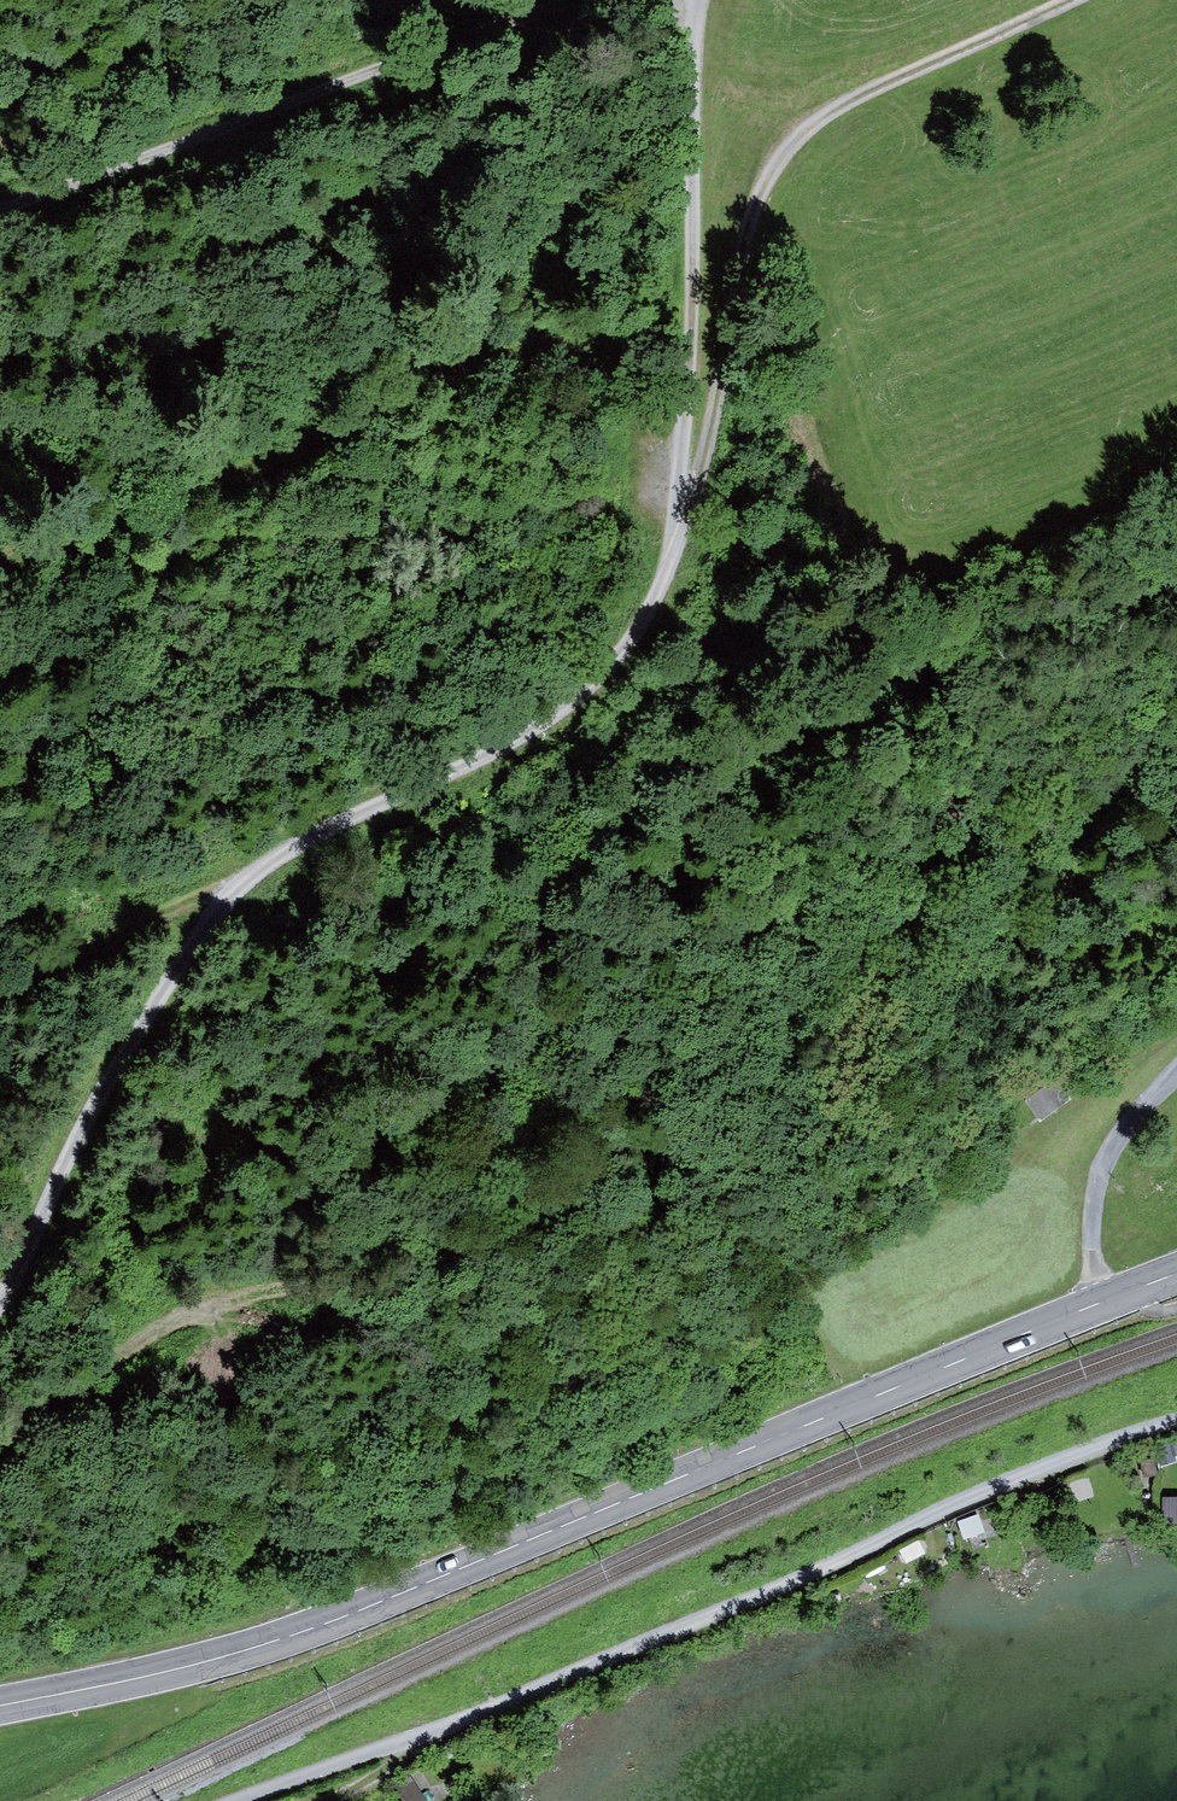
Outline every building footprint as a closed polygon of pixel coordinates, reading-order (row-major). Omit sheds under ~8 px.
[(1064,1080),(1031,1103),(1046,1125),(1079,1101),(1064,1080)] [(1151,1441),(1158,1465),(1176,1460),(1175,1455),(1176,1454),(1176,1433),(1151,1441)] [(1163,1497),(1163,1525),(1176,1525),(1176,1497),(1163,1497)] [(977,1515),(957,1522),(963,1539),(984,1532),(977,1515)] [(923,1542),(898,1555),(904,1566),(929,1553),(923,1542)] [(390,1782),(396,1791),(399,1789),(407,1800),(428,1800),(408,1770),(390,1782)]
